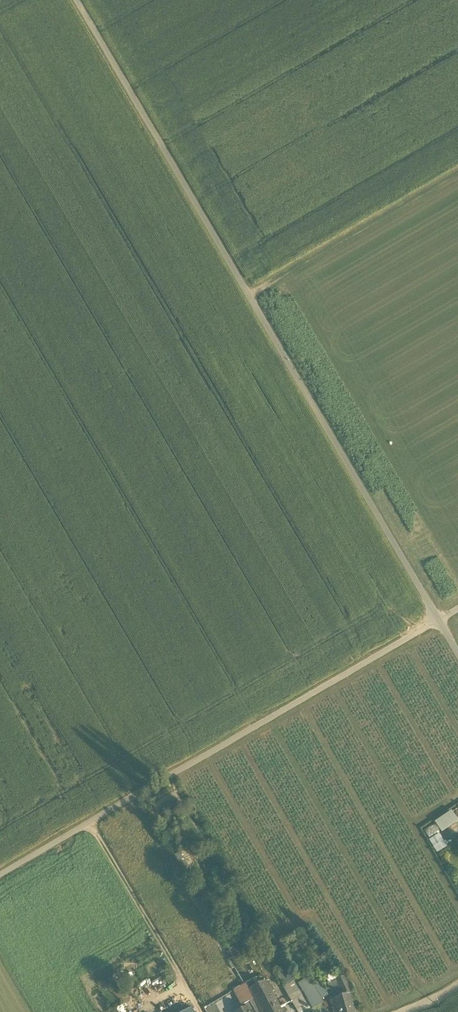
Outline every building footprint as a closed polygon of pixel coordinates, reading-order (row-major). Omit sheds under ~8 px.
[(434,823),(442,834),(457,823),(457,821),(451,811),(434,823)] [(439,835),(428,841),(436,854),(447,848),(439,835)] [(228,949),(232,959),(243,954),(238,943),(228,949)] [(306,1001),(302,994),(297,986),(287,968),(275,975),(296,1011),(309,1011),(311,1011),(306,1001)] [(343,978),(335,982),(342,995),(343,998),(351,995),(343,978)] [(297,986),(302,994),(312,988),(312,987),(308,980),(297,986)] [(260,1011),(280,1011),(265,982),(249,990),(260,1011)] [(320,982),(312,987),(312,988),(317,995),(320,1001),(328,996),(320,982)] [(329,985),(335,997),(342,995),(335,982),(329,985)] [(312,988),(302,994),(306,1001),(317,995),(312,988)] [(241,1011),(245,1009),(244,1006),(250,1003),(253,1001),(247,990),(233,998),(241,1011)] [(306,1001),(311,1011),(322,1005),(320,1001),(317,995),(306,1001)] [(351,995),(343,998),(331,1002),(330,1002),(333,1011),(356,1011),(351,995)] [(250,1003),(244,1006),(245,1009),(246,1009),(248,1011),(255,1011),(250,1003)]
